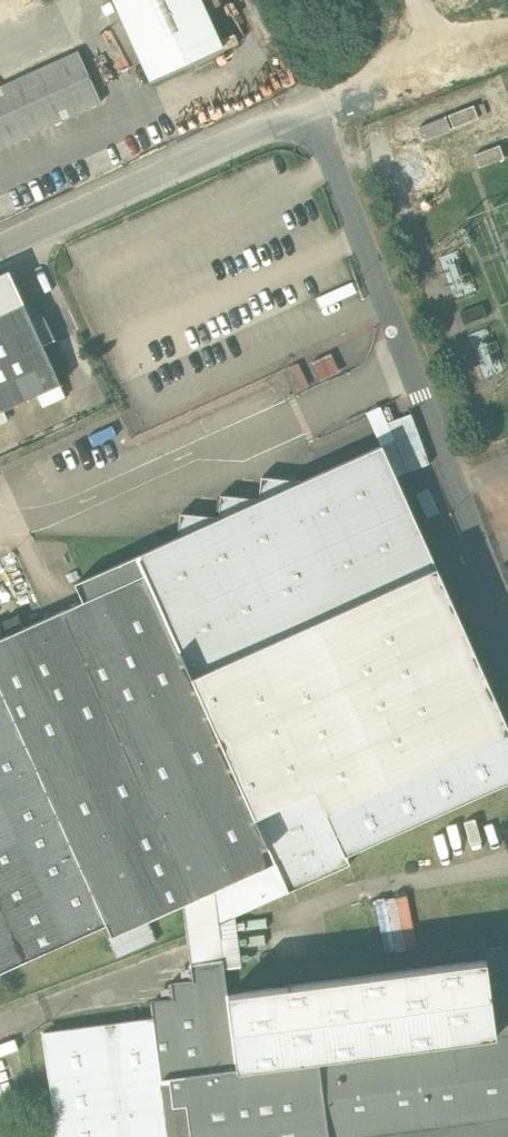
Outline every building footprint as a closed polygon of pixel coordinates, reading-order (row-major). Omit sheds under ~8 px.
[(201,0),(113,0),(149,78),(221,46),(201,0)] [(0,84),(0,146),(100,101),(76,50),(0,84)] [(443,120),(423,124),(424,131),(486,119),(483,106),(460,110),(458,97),(439,101),(443,120)] [(0,276),(0,412),(61,384),(10,271),(0,276)] [(482,305),(460,314),(464,325),(487,317),(482,305)] [(411,414),(386,424),(404,474),(429,464),(411,414)] [(0,639),(0,972),(106,925),(112,937),(183,905),(214,891),(276,863),(255,818),(316,790),(327,813),(507,732),(507,727),(382,446),(302,481),(261,477),(259,499),(221,496),(218,518),(180,514),(178,537),(75,583),(83,602),(0,639)] [(255,818),(276,863),(288,891),(349,864),(345,854),(507,780),(507,732),(327,813),(316,790),(255,818)] [(276,863),(214,891),(223,960),(224,969),(239,967),(232,916),(288,891),(276,863)] [(237,1069),(228,994),(227,994),(224,969),(223,960),(214,891),(183,905),(190,964),(191,963),(193,981),(171,984),(173,1000),(151,1003),(153,1018),(161,1081),(170,1080),(173,1106),(186,1104),(190,1136),(328,1136),(318,1059),(237,1069)] [(228,994),(237,1069),(318,1059),(328,1136),(507,1136),(507,946),(484,949),(485,961),(228,994)] [(43,1033),(56,1136),(190,1136),(186,1104),(173,1106),(170,1080),(161,1081),(153,1018),(43,1033)]
